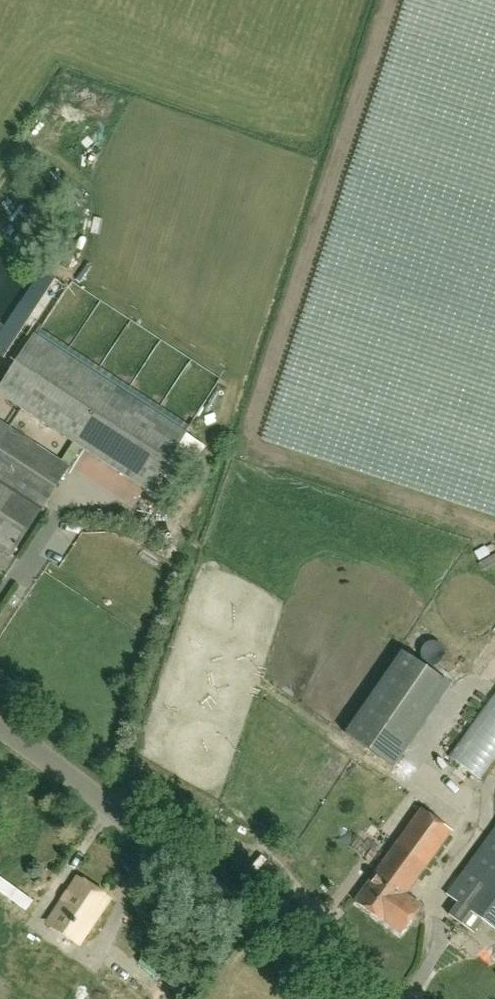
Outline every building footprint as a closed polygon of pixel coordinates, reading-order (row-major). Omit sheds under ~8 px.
[(21,313),(50,327),(73,281),(43,267),(21,313)] [(15,326),(25,335),(34,324),(24,315),(15,326)] [(4,380),(0,378),(0,396),(151,492),(187,435),(33,335),(4,380)] [(9,428),(0,422),(0,549),(12,557),(72,466),(9,428)] [(452,684),(444,679),(402,650),(344,732),(394,767),(452,684)] [(404,895),(451,832),(421,809),(374,873),(375,874),(354,902),(382,923),(399,935),(420,907),(404,895)] [(446,894),(458,903),(448,916),(472,933),(482,921),(494,930),(494,827),(446,894)] [(77,945),(106,900),(75,880),(46,925),(77,945)]
